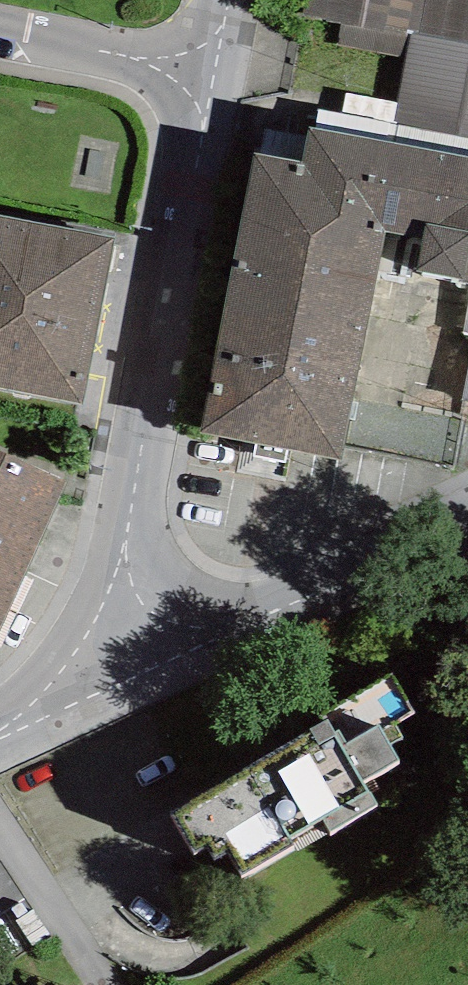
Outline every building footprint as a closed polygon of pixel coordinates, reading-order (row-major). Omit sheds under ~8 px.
[(362,21),(367,0),(324,0),(320,20),(361,28),(362,21)] [(424,0),(367,0),(362,21),(410,31),(418,32),(424,0)] [(418,32),(467,42),(467,0),(424,0),(418,32)] [(418,32),(410,31),(392,122),(467,137),(467,42),(418,32)] [(309,127),(302,162),(254,153),(199,431),(340,458),(385,231),(423,238),(416,274),(467,284),(467,158),(309,127)] [(0,215),(0,389),(85,405),(116,237),(0,215)] [(0,450),(0,630),(68,481),(0,450)] [(310,732),(170,812),(195,853),(205,848),(213,862),(228,853),(241,876),(294,846),(289,838),(321,819),(329,833),(378,804),(365,781),(398,762),(377,726),(347,743),(339,730),(333,733),(325,719),(309,728),(310,732)]
